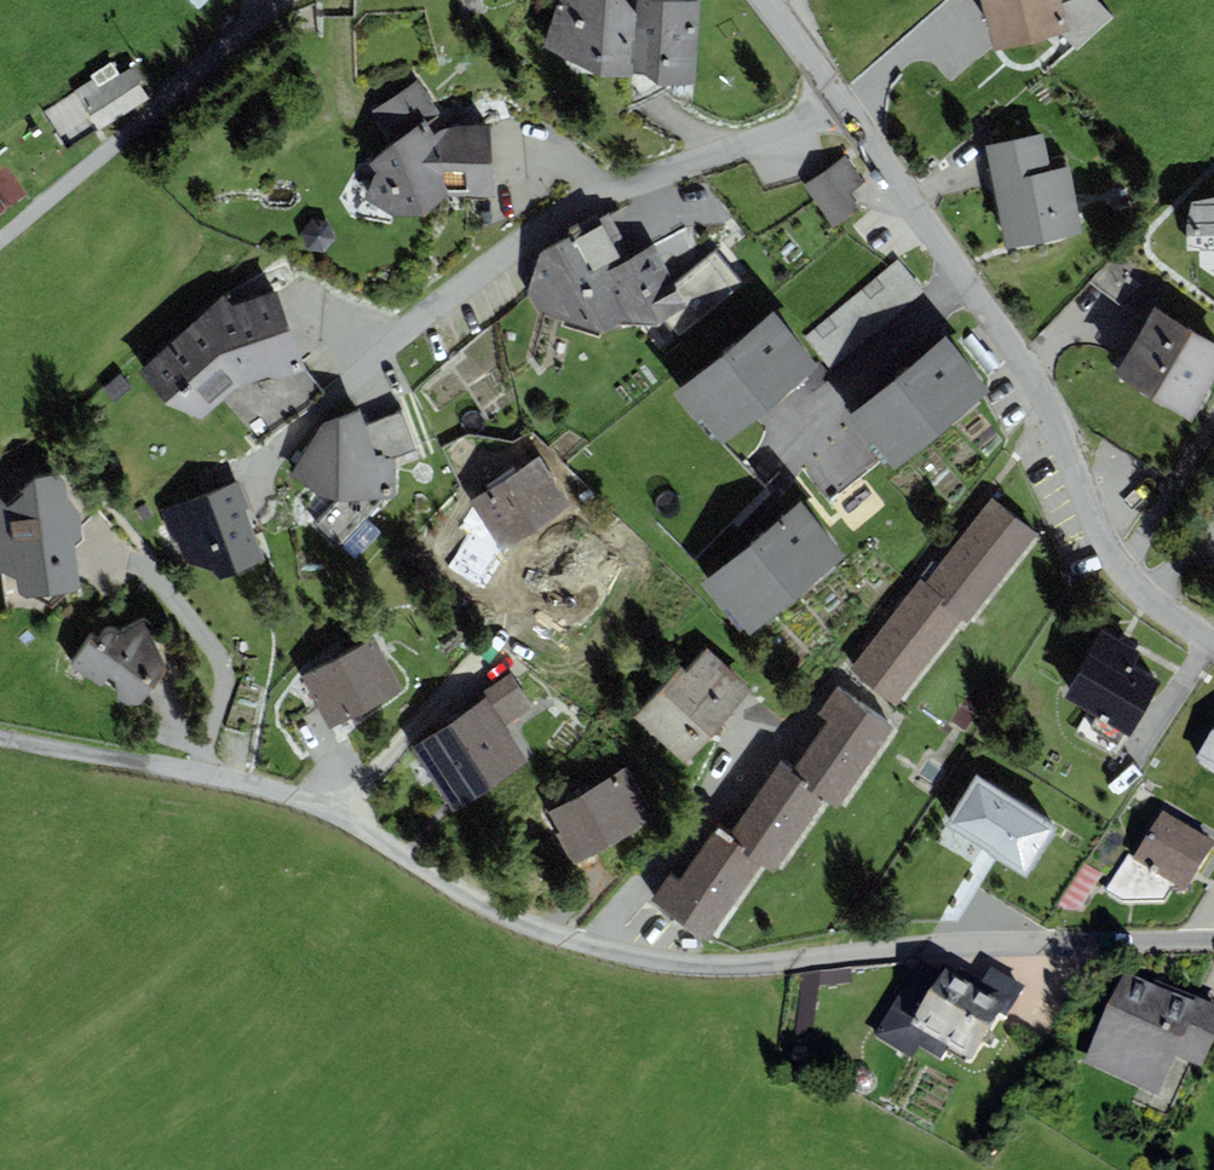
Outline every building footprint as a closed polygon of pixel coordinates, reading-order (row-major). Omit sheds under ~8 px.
[(633,73),(635,11),(625,0),(557,0),(544,47),(601,77),(631,79),(633,73)] [(635,11),(633,73),(644,74),(657,85),(695,84),(701,2),(673,0),(636,0),(635,11)] [(994,50),(1068,32),(1060,0),(982,0),(994,50)] [(112,63),(71,91),(99,132),(150,98),(130,68),(120,75),(112,63)] [(395,143),(368,164),(375,174),(363,200),(392,217),(427,216),(447,197),(495,198),(490,125),(456,126),(434,134),(426,122),(440,115),(416,80),(373,112),(395,143)] [(1069,167),(1050,171),(1042,135),(985,146),(1006,249),(1083,234),(1069,167)] [(846,155),(803,185),(832,227),(859,208),(849,194),(866,183),(846,155)] [(1193,202),(1186,226),(1187,252),(1199,252),(1199,267),(1212,277),(1213,277),(1213,198),(1193,202)] [(596,277),(634,257),(608,213),(538,254),(530,293),(539,311),(600,334),(620,323),(596,277)] [(596,277),(620,323),(659,326),(665,322),(687,308),(674,284),(653,245),(634,257),(596,277)] [(744,285),(715,249),(674,284),(687,308),(665,322),(679,338),(744,285)] [(897,260),(805,338),(830,368),(923,290),(897,260)] [(222,296),(139,372),(164,404),(202,421),(238,387),(268,377),(279,381),(306,370),(277,292),(231,306),(222,296)] [(1213,382),(1213,344),(1155,308),(1115,375),(1191,420),(1213,382)] [(773,314),(673,394),(697,423),(701,420),(724,447),(819,371),(773,314)] [(944,337),(845,420),(869,449),(874,445),(894,470),(989,390),(944,337)] [(359,409),(320,424),(289,480),(336,503),(314,524),(355,559),(380,533),(366,520),(382,499),(396,498),(396,458),(416,450),(402,411),(365,425),(359,409)] [(539,456),(456,506),(488,559),(571,509),(539,456)] [(3,572),(17,579),(18,593),(26,598),(81,591),(74,544),(81,536),(80,516),(68,501),(67,483),(55,475),(35,478),(20,492),(23,494),(8,508),(0,499),(0,572),(3,572)] [(239,481),(161,510),(181,560),(223,580),(265,560),(247,512),(251,509),(239,481)] [(992,499),(922,584),(965,619),(968,621),(1037,535),(992,499)] [(800,502),(700,584),(724,612),(728,609),(750,636),(845,558),(800,502)] [(920,583),(849,669),(895,706),(965,619),(922,584),(920,583)] [(1120,734),(1158,666),(1135,653),(1141,642),(1101,620),(1065,685),(1099,704),(1091,718),(1120,734)] [(91,639),(73,668),(125,706),(141,706),(165,665),(150,636),(152,628),(143,623),(119,636),(113,632),(105,633),(97,641),(91,639)] [(375,639),(339,658),(366,709),(402,690),(375,639)] [(680,667),(633,717),(684,765),(753,692),(708,650),(687,673),(680,667)] [(339,658),(303,677),(330,728),(366,709),(339,658)] [(482,701),(411,748),(454,813),(529,763),(505,727),(533,708),(510,674),(478,695),(482,701)] [(818,713),(828,720),(793,770),(827,795),(840,804),(896,727),(838,685),(818,713)] [(1196,761),(1213,772),(1213,731),(1196,761)] [(780,761),(726,837),(761,862),(773,870),(827,795),(793,770),(780,761)] [(1026,863),(1057,810),(976,763),(945,815),(1026,863)] [(628,768),(587,790),(616,844),(657,821),(628,768)] [(587,790),(546,812),(576,866),(616,844),(587,790)] [(1149,834),(1201,865),(1213,843),(1213,841),(1163,810),(1149,834)] [(671,872),(653,898),(707,938),(761,862),(726,837),(715,829),(680,878),(671,872)] [(1185,891),(1201,865),(1149,834),(1135,856),(1130,854),(1106,889),(1123,900),(1165,900),(1173,885),(1185,891)] [(1000,1012),(1007,1017),(1025,987),(991,966),(975,992),(920,959),(873,1036),(911,1058),(918,1046),(940,1059),(948,1046),(971,1060),(1000,1012)] [(1126,968),(1083,1062),(1158,1095),(1175,1056),(1201,1068),(1213,1040),(1213,1007),(1126,968)]
